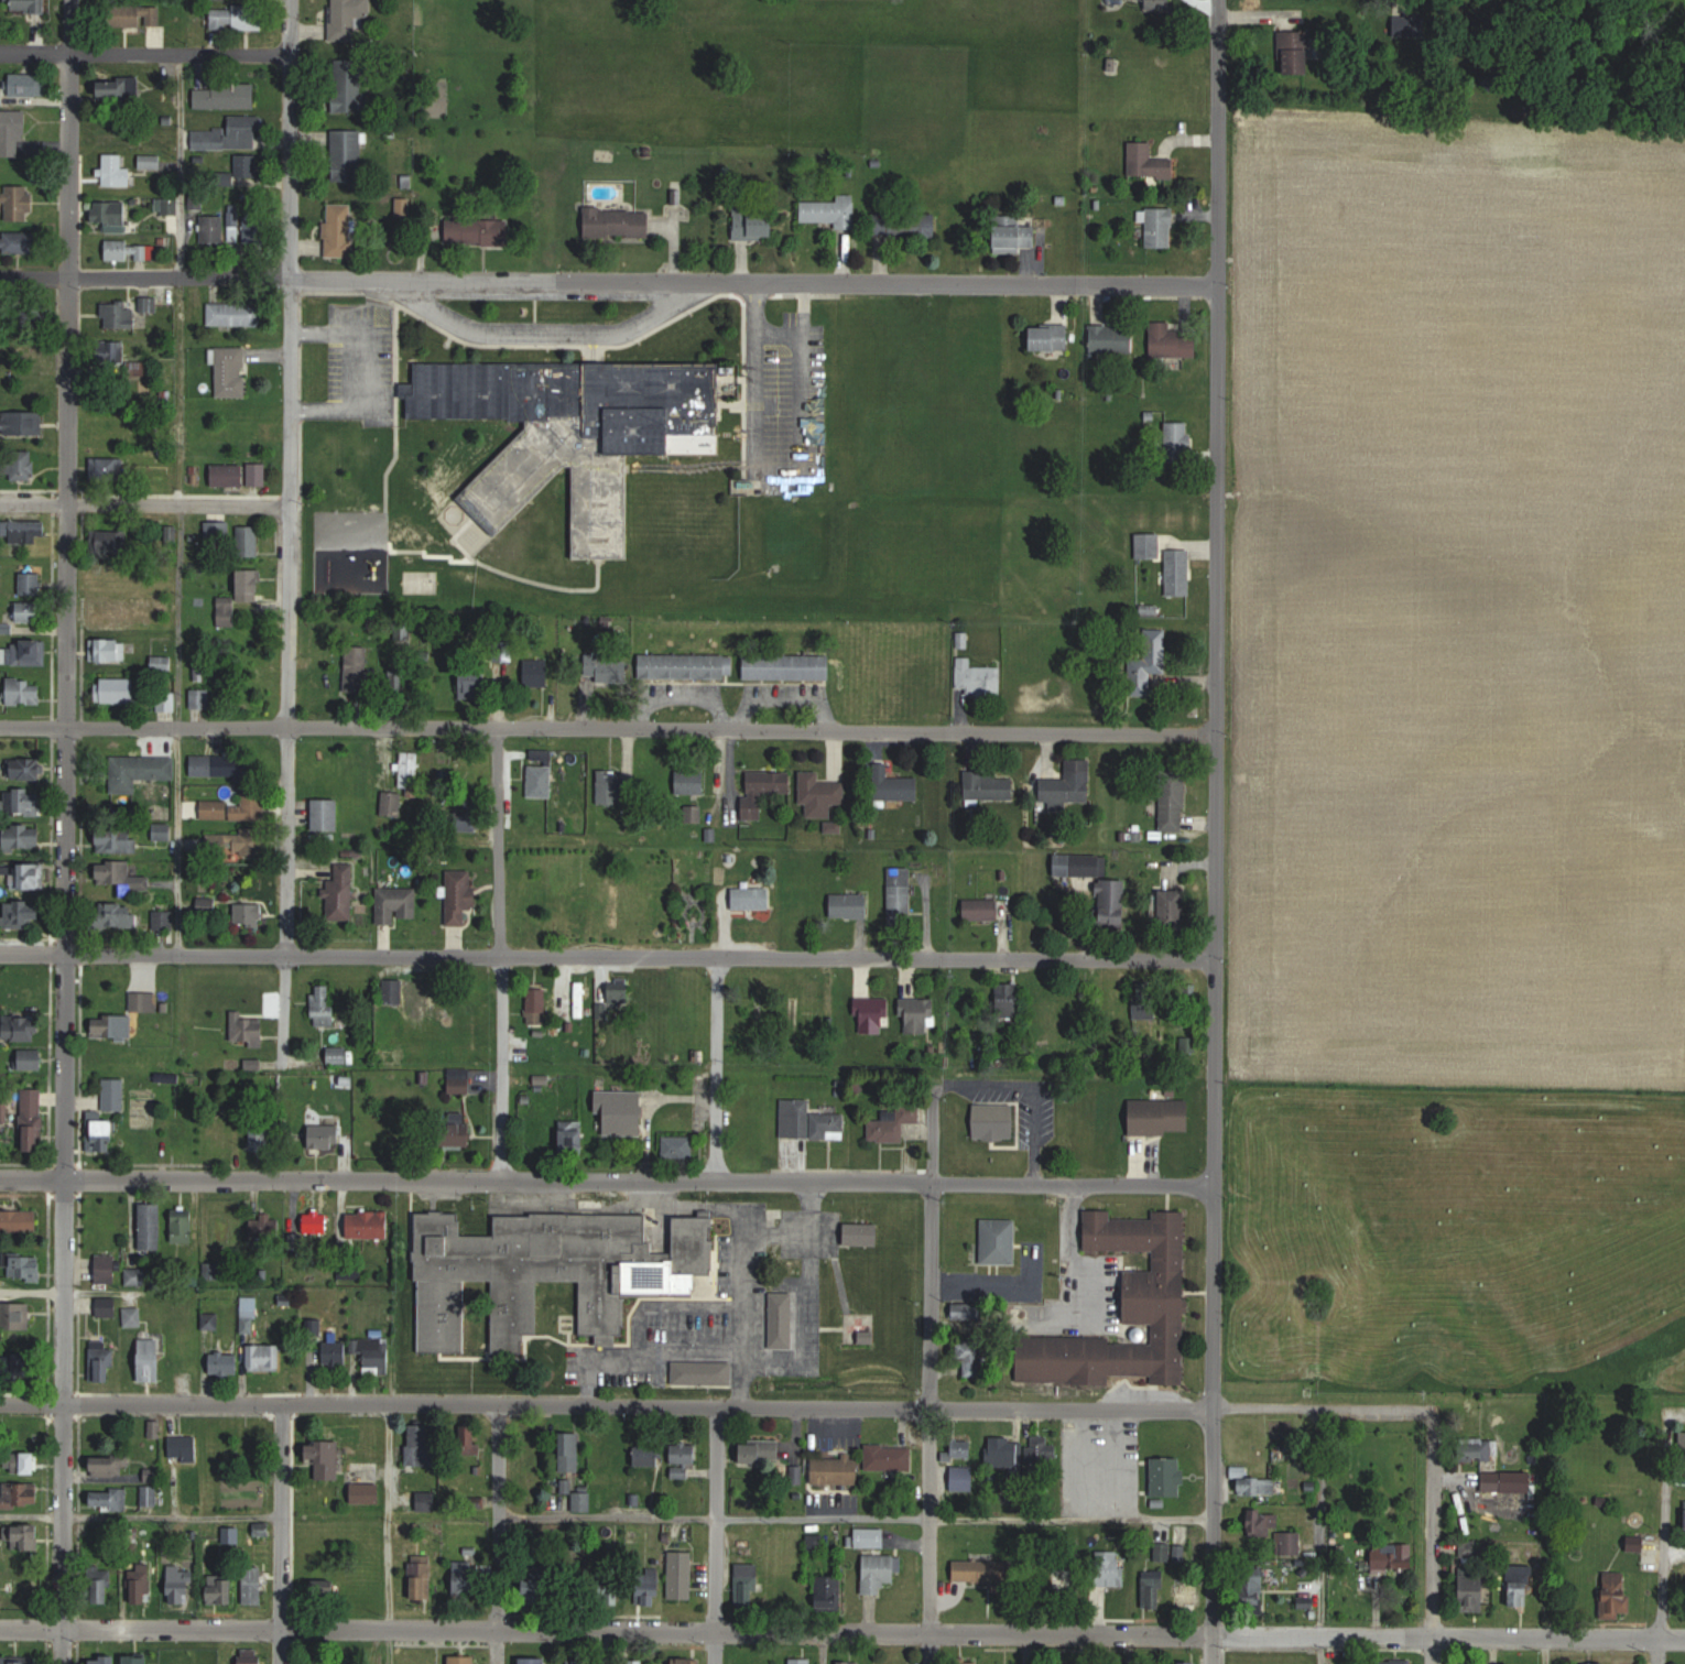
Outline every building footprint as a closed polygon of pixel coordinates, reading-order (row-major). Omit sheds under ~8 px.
[(46,0),(12,0),(12,12),(46,12),(46,0)] [(131,27),(145,25),(145,26),(165,24),(162,0),(145,0),(128,2),(131,27)] [(329,40),(367,40),(367,0),(329,0),(329,40)] [(263,30),(264,6),(212,5),(212,29),(263,30)] [(1279,33),(1279,51),(1286,51),(1286,76),(1311,76),(1311,33),(1279,33)] [(367,58),(333,58),(333,112),(367,112),(367,58)] [(48,74),(12,74),(12,96),(48,96),(48,74)] [(101,78),(101,100),(140,99),(140,78),(101,78)] [(257,109),(257,84),(195,84),(195,109),(257,109)] [(29,156),(29,111),(0,111),(0,143),(0,156),(29,156)] [(259,116),(226,116),(226,148),(259,148),(259,116)] [(363,181),(363,130),(332,130),(332,181),(363,181)] [(1129,179),(1174,179),(1174,159),(1152,159),(1152,142),(1129,142),(1129,179)] [(124,154),(104,154),(104,187),(133,187),(133,167),(124,167),(124,154)] [(260,179),(260,154),(235,154),(235,179),(260,179)] [(7,206),(7,220),(34,220),(34,186),(0,186),(0,206),(7,206)] [(203,209),(203,194),(190,194),(190,209),(203,209)] [(837,223),(837,227),(857,227),(857,194),(838,194),(838,200),(802,200),(802,223),(837,223)] [(128,232),(128,201),(94,201),(94,222),(105,222),(105,232),(128,232)] [(327,204),(327,257),(354,257),(354,204),(327,204)] [(735,239),(777,239),(777,207),(736,206),(735,239)] [(651,236),(651,208),(586,208),(586,237),(651,236)] [(1147,248),(1174,248),(1174,208),(1147,208),(1147,248)] [(938,236),(938,212),(871,212),(871,236),(938,236)] [(260,213),(229,214),(230,243),(261,242),(260,213)] [(202,216),(202,246),(225,246),(225,216),(202,216)] [(509,219),(447,218),(447,244),(509,245),(509,219)] [(1039,226),(998,226),(998,253),(1023,253),(1023,248),(1039,248),(1039,226)] [(0,232),(0,252),(39,252),(39,232),(0,232)] [(106,241),(106,260),(148,260),(148,241),(106,241)] [(138,328),(138,303),(103,303),(103,328),(138,328)] [(262,326),(262,303),(208,303),(208,326),(262,326)] [(1151,357),(1199,357),(1199,333),(1172,333),(1172,322),(1151,322),(1151,357)] [(1069,350),(1069,325),(1032,325),(1032,350),(1069,350)] [(1090,354),(1134,354),(1134,326),(1090,326),(1090,354)] [(217,347),(217,399),(247,399),(247,347),(217,347)] [(630,453),(724,453),(724,363),(416,361),(416,380),(409,388),(409,419),(526,419),(525,429),(458,499),(496,536),(499,536),(566,467),(574,467),(574,558),(630,558),(630,453)] [(44,410),(0,410),(0,433),(44,433),(44,410)] [(1165,422),(1165,464),(1192,464),(1192,422),(1165,422)] [(12,480),(36,480),(36,458),(12,458),(12,480)] [(267,464),(249,464),(249,486),(267,486),(267,464)] [(213,465),(213,486),(245,486),(245,465),(213,465)] [(47,520),(10,520),(10,544),(47,544),(47,520)] [(259,526),(238,526),(238,557),(259,557),(259,526)] [(164,540),(172,541),(174,529),(166,528),(164,540)] [(1137,558),(1160,558),(1160,535),(1137,535),(1137,558)] [(1191,596),(1191,550),(1166,550),(1166,596),(1191,596)] [(218,597),(218,627),(236,627),(236,601),(264,601),(263,569),(238,569),(238,597),(218,597)] [(41,573),(20,573),(20,595),(41,595),(41,573)] [(17,622),(43,622),(43,601),(17,601),(17,622)] [(13,621),(0,621),(0,633),(13,633),(13,621)] [(1166,697),(1166,629),(1143,629),(1143,652),(1130,653),(1130,697),(1166,697)] [(46,665),(46,639),(12,639),(12,665),(46,665)] [(127,661),(127,639),(91,639),(91,661),(127,661)] [(370,646),(346,646),(346,694),(370,694),(370,646)] [(640,654),(640,678),(735,678),(735,654),(640,654)] [(744,679),(832,679),(832,654),(744,654),(744,679)] [(628,683),(628,655),(585,655),(585,683),(628,683)] [(171,657),(151,657),(151,678),(171,678),(171,657)] [(973,667),(973,657),(958,657),(958,689),(968,689),(968,696),(1002,696),(1002,667),(973,667)] [(526,686),(552,686),(552,659),(526,659),(526,686)] [(461,699),(487,699),(487,673),(461,673),(461,699)] [(41,677),(8,677),(8,703),(41,703),(41,677)] [(102,678),(102,703),(140,703),(140,678),(102,678)] [(158,711),(176,711),(176,689),(158,689),(158,711)] [(213,710),(213,689),(191,689),(191,710),(213,710)] [(530,797),(554,797),(554,749),(530,749),(530,797)] [(419,752),(400,752),(400,786),(419,786),(419,752)] [(253,776),(253,756),(191,756),(191,776),(253,776)] [(136,779),(174,779),(174,757),(112,757),(112,795),(136,795),(136,779)] [(11,759),(11,780),(44,780),(44,759),(11,759)] [(1091,759),(1067,759),(1067,779),(1041,779),(1041,802),(1091,802),(1091,759)] [(920,777),(888,777),(888,762),(876,762),(876,799),(920,799),(920,777)] [(597,770),(597,806),(627,806),(627,770),(597,770)] [(706,770),(676,770),(676,794),(706,794),(706,770)] [(1184,832),(1185,771),(1162,770),(1161,831),(1184,832)] [(791,793),(791,771),(748,772),(748,795),(742,796),(742,819),(764,819),(764,793),(791,793)] [(820,771),(800,771),(800,804),(807,804),(807,817),(832,817),(832,803),(843,803),(843,782),(820,782),(820,771)] [(1015,800),(1015,773),(966,774),(966,800),(1015,800)] [(44,787),(11,787),(11,814),(44,814),(44,787)] [(266,821),(266,790),(242,790),(242,803),(233,803),(233,821),(266,821)] [(382,816),(404,816),(404,792),(382,792),(382,816)] [(340,800),(313,800),(313,831),(340,831),(340,800)] [(230,819),(230,801),(202,801),(202,819),(230,819)] [(701,821),(701,806),(689,806),(689,821),(701,821)] [(43,851),(43,824),(6,824),(6,851),(43,851)] [(99,854),(138,854),(138,824),(99,824),(99,854)] [(171,841),(171,824),(154,824),(154,841),(171,841)] [(267,831),(209,831),(209,854),(267,854),(267,831)] [(1101,876),(1101,855),(1053,855),(1053,876),(1101,876)] [(120,894),(152,894),(152,876),(131,877),(131,861),(98,861),(99,885),(120,884),(120,894)] [(46,889),(46,864),(3,864),(3,889),(46,889)] [(328,920),(355,920),(355,864),(337,864),(336,880),(328,880),(328,920)] [(911,867),(889,867),(889,925),(911,925),(911,867)] [(448,870),(448,926),(467,926),(467,908),(477,908),(477,870),(448,870)] [(1099,881),(1099,925),(1127,925),(1127,881),(1099,881)] [(378,924),(419,924),(419,888),(378,888),(378,924)] [(732,909),(771,909),(771,888),(732,888),(732,909)] [(1159,891),(1159,923),(1186,923),(1186,891),(1159,891)] [(830,894),(830,918),(870,918),(870,894),(830,894)] [(202,898),(198,920),(214,923),(218,901),(202,898)] [(965,919),(999,919),(999,899),(965,899),(965,919)] [(44,926),(44,901),(3,901),(3,926),(44,926)] [(235,925),(265,925),(265,904),(235,904),(235,925)] [(175,911),(155,911),(155,937),(175,937),(175,911)] [(138,912),(100,912),(100,938),(138,938),(138,912)] [(47,979),(0,979),(0,985),(2,985),(2,1002),(47,1002),(47,979)] [(383,1004),(403,1004),(403,980),(383,980),(383,1004)] [(574,982),(574,1018),(586,1018),(586,982),(574,982)] [(995,983),(995,1018),(1020,1018),(1020,983),(995,983)] [(314,1027),(335,1027),(335,985),(314,985),(314,1027)] [(628,996),(617,987),(611,994),(623,1003),(628,996)] [(547,989),(527,989),(527,1025),(547,1025),(547,989)] [(412,1014),(427,1014),(427,991),(412,991),(412,1014)] [(159,1013),(159,993),(131,993),(131,1013),(159,1013)] [(1133,1019),(1157,1019),(1157,996),(1133,996),(1133,1019)] [(888,997),(856,997),(856,1033),(888,1033),(888,997)] [(902,1033),(935,1033),(935,998),(902,998),(902,1033)] [(245,1011),(231,1011),(231,1042),(249,1042),(249,1048),(264,1048),(264,1018),(245,1018),(245,1011)] [(41,1014),(3,1014),(3,1041),(41,1041),(41,1014)] [(134,1016),(94,1015),(93,1039),(134,1040),(134,1016)] [(354,1065),(354,1048),(326,1048),(326,1065),(354,1065)] [(45,1069),(45,1049),(19,1049),(19,1069),(45,1069)] [(472,1093),(472,1070),(451,1071),(451,1094),(472,1093)] [(46,1088),(24,1088),(23,1153),(44,1153),(46,1088)] [(605,1113),(605,1137),(647,1136),(647,1090),(596,1090),(596,1113),(605,1113)] [(125,1095),(106,1095),(106,1110),(125,1110),(125,1095)] [(781,1138),(846,1139),(847,1113),(812,1112),(812,1099),(781,1099),(781,1138)] [(1132,1135),(1193,1135),(1193,1100),(1132,1100),(1132,1135)] [(869,1142),(905,1142),(905,1122),(920,1122),(920,1103),(896,1103),(896,1109),(883,1109),(883,1119),(869,1119),(869,1142)] [(975,1103),(975,1139),(1016,1139),(1016,1103),(975,1103)] [(474,1125),(467,1125),(467,1114),(450,1114),(450,1123),(443,1123),(443,1147),(474,1147),(474,1125)] [(89,1117),(89,1151),(118,1151),(118,1117),(89,1117)] [(564,1121),(564,1151),(586,1151),(586,1121),(564,1121)] [(251,1127),(251,1154),(268,1154),(268,1127),(251,1127)] [(342,1149),(342,1127),(308,1127),(308,1149),(342,1149)] [(694,1137),(664,1137),(664,1160),(694,1160),(694,1137)] [(721,1282),(721,1216),(677,1216),(676,1259),(637,1259),(637,1245),(647,1242),(647,1215),(605,1215),(605,1199),(582,1199),(581,1215),(496,1214),(496,1236),(461,1236),(462,1213),(417,1213),(417,1277),(490,1278),(496,1298),(564,1271),(564,1281),(582,1281),(581,1335),(597,1335),(601,1346),(627,1337),(628,1293),(701,1294),(701,1281),(721,1282)] [(163,1250),(163,1203),(141,1203),(141,1250),(163,1250)] [(195,1209),(172,1209),(172,1242),(195,1242),(195,1209)] [(39,1232),(39,1210),(0,1210),(0,1232),(39,1232)] [(1021,1337),(1019,1382),(1112,1385),(1112,1378),(1152,1379),(1152,1384),(1184,1385),(1189,1212),(1154,1211),(1154,1220),(1112,1219),(1113,1211),(1087,1210),(1086,1250),(1154,1252),(1154,1272),(1127,1271),(1125,1324),(1153,1325),(1153,1345),(1111,1344),(1111,1339),(1021,1337)] [(354,1211),(354,1238),(390,1238),(390,1211),(354,1211)] [(330,1236),(330,1212),(304,1212),(304,1236),(330,1236)] [(274,1218),(252,1218),(252,1237),(274,1237),(274,1218)] [(983,1219),(983,1264),(1017,1264),(1017,1219),(983,1219)] [(881,1222),(845,1222),(845,1246),(881,1246),(881,1222)] [(44,1254),(6,1254),(6,1278),(44,1278),(44,1254)] [(119,1254),(98,1254),(98,1283),(119,1283),(119,1254)] [(118,1316),(118,1296),(98,1296),(98,1316),(118,1316)] [(32,1303),(0,1303),(0,1330),(32,1330),(32,1303)] [(142,1307),(124,1307),(124,1326),(142,1326),(142,1307)] [(140,1381),(163,1381),(163,1337),(140,1337),(140,1381)] [(391,1367),(391,1340),(354,1340),(354,1355),(364,1355),(364,1367),(391,1367)] [(92,1341),(92,1382),(116,1382),(116,1347),(109,1347),(109,1341),(92,1341)] [(350,1365),(350,1341),(325,1341),(325,1365),(350,1365)] [(985,1376),(985,1341),(966,1341),(966,1376),(985,1376)] [(249,1345),(249,1371),(282,1371),(282,1345),(249,1345)] [(12,1354),(13,1369),(31,1368),(31,1353),(12,1354)] [(211,1375),(240,1375),(240,1354),(211,1354),(211,1375)] [(408,1466),(435,1467),(436,1425),(409,1424),(408,1466)] [(481,1455),(481,1425),(462,1425),(462,1455),(481,1455)] [(523,1471),(546,1471),(545,1433),(522,1433),(523,1471)] [(564,1471),(580,1471),(580,1433),(564,1433),(564,1471)] [(1051,1445),(1051,1435),(1030,1435),(1030,1466),(1057,1466),(1057,1445),(1051,1445)] [(199,1437),(169,1437),(169,1461),(199,1461),(199,1437)] [(1024,1477),(1024,1437),(987,1437),(987,1467),(1009,1467),(1009,1477),(1024,1477)] [(973,1457),(973,1438),(951,1438),(951,1457),(973,1457)] [(1500,1440),(1471,1441),(1472,1460),(1501,1459),(1500,1440)] [(341,1441),(318,1441),(318,1481),(341,1481),(341,1441)] [(736,1441),(736,1465),(781,1465),(781,1441),(736,1441)] [(698,1464),(698,1444),(671,1444),(671,1464),(698,1464)] [(867,1470),(913,1470),(913,1445),(867,1445),(867,1470)] [(663,1446),(633,1446),(633,1466),(663,1466),(663,1446)] [(40,1453),(13,1453),(13,1474),(40,1474),(40,1453)] [(131,1454),(92,1454),(92,1475),(131,1475),(131,1454)] [(813,1458),(813,1484),(860,1484),(860,1456),(844,1456),(844,1458),(813,1458)] [(1152,1497),(1183,1497),(1183,1458),(1152,1458),(1152,1497)] [(1505,1472),(1484,1471),(1482,1498),(1504,1499),(1505,1472)] [(1276,1495),(1276,1477),(1238,1477),(1238,1495),(1276,1495)] [(42,1482),(4,1483),(4,1507),(43,1507),(42,1482)] [(354,1504),(382,1504),(382,1484),(354,1484),(354,1504)] [(159,1486),(142,1486),(142,1505),(159,1505),(159,1486)] [(128,1510),(128,1489),(91,1489),(91,1510),(128,1510)] [(437,1509),(437,1492),(419,1492),(419,1509),(437,1509)] [(593,1493),(574,1493),(574,1511),(593,1512),(593,1493)] [(1279,1556),(1302,1556),(1302,1532),(1279,1532),(1279,1511),(1248,1511),(1249,1538),(1278,1537),(1279,1556)] [(43,1525),(15,1525),(15,1549),(43,1549),(43,1525)] [(886,1529),(855,1529),(855,1547),(886,1547),(886,1529)] [(824,1535),(808,1535),(808,1552),(824,1552),(824,1535)] [(1645,1550),(1645,1537),(1628,1537),(1628,1550),(1645,1550)] [(1154,1562),(1184,1562),(1184,1544),(1154,1544),(1154,1562)] [(1373,1569),(1415,1569),(1415,1545),(1373,1545),(1373,1569)] [(1125,1586),(1125,1551),(1097,1551),(1097,1586),(1125,1586)] [(694,1552),(670,1552),(670,1600),(694,1600),(694,1552)] [(898,1555),(865,1555),(865,1594),(884,1594),(884,1582),(898,1582),(898,1555)] [(432,1556),(412,1556),(412,1600),(432,1600),(432,1556)] [(494,1566),(477,1565),(477,1557),(455,1556),(455,1591),(494,1592),(494,1566)] [(954,1582),(1015,1582),(1015,1560),(954,1560),(954,1582)] [(133,1604),(152,1604),(152,1563),(133,1563),(133,1604)] [(736,1564),(736,1606),(761,1606),(761,1564),(736,1564)] [(169,1565),(169,1603),(193,1603),(193,1565),(169,1565)] [(1508,1565),(1508,1606),(1534,1606),(1534,1565),(1508,1565)] [(95,1568),(95,1604),(112,1604),(112,1568),(95,1568)] [(264,1568),(244,1568),(244,1604),(264,1604),(264,1568)] [(1084,1568),(1049,1568),(1049,1588),(1084,1588),(1084,1568)] [(547,1603),(559,1585),(534,1569),(522,1587),(547,1603)] [(1631,1572),(1603,1572),(1603,1617),(1631,1617),(1631,1572)] [(235,1603),(235,1573),(208,1573),(208,1603),(235,1603)] [(1168,1573),(1143,1573),(1143,1610),(1168,1610),(1168,1573)] [(1487,1612),(1487,1573),(1459,1573),(1459,1612),(1487,1612)] [(1248,1574),(1248,1604),(1264,1604),(1264,1574),(1248,1574)] [(844,1609),(844,1576),(817,1576),(816,1609),(844,1609)] [(319,1581),(319,1592),(338,1592),(338,1581),(319,1581)] [(653,1604),(660,1586),(650,1582),(643,1600),(653,1604)] [(1177,1584),(1177,1610),(1203,1610),(1203,1584),(1177,1584)] [(260,1650),(241,1650),(241,1663),(260,1663),(260,1650)] [(193,1654),(164,1655),(164,1663),(193,1663),(193,1654)] [(118,1656),(92,1656),(92,1663),(118,1663),(118,1656)] [(152,1656),(125,1656),(125,1663),(152,1663),(152,1656)]
